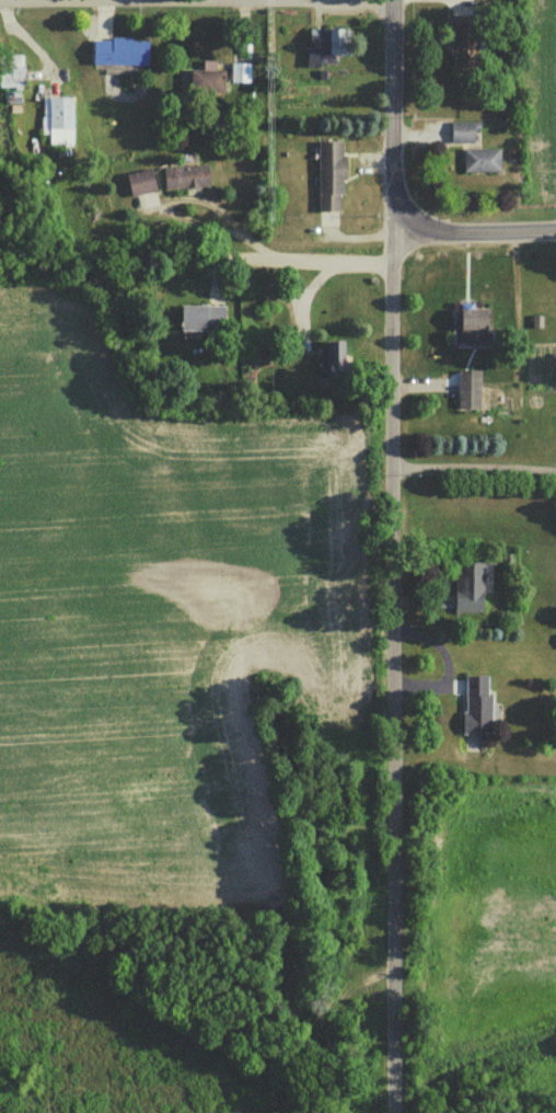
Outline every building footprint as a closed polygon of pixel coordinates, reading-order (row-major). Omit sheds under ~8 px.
[(450,17),(450,70),(479,70),(479,17),(450,17)] [(350,30),(308,30),(309,63),(336,63),(336,57),(350,57),(350,30)] [(147,66),(147,40),(92,39),(92,66),(147,66)] [(23,56),(0,56),(0,88),(23,88),(23,56)] [(250,64),(231,64),(231,83),(250,83),(250,64)] [(190,94),(223,94),(223,71),(190,71),(190,94)] [(72,99),(43,99),(43,135),(48,135),(48,146),(72,146),(72,99)] [(450,145),(479,145),(479,123),(450,123),(450,145)] [(341,142),(317,142),(317,212),(341,212),(341,142)] [(499,151),(463,151),(463,174),(499,174),(499,151)] [(208,165),(163,167),(164,190),(209,188),(208,165)] [(131,197),(155,191),(150,170),(126,176),(131,197)] [(223,306),(180,306),(180,332),(223,332),(223,306)] [(460,341),(487,341),(487,310),(460,310),(460,341)] [(346,343),(323,342),(322,379),(345,380),(346,343)] [(458,411),(479,411),(479,372),(458,372),(458,411)] [(455,613),(483,613),(483,565),(455,565),(455,613)] [(463,732),(489,732),(489,675),(463,675),(463,732)]
